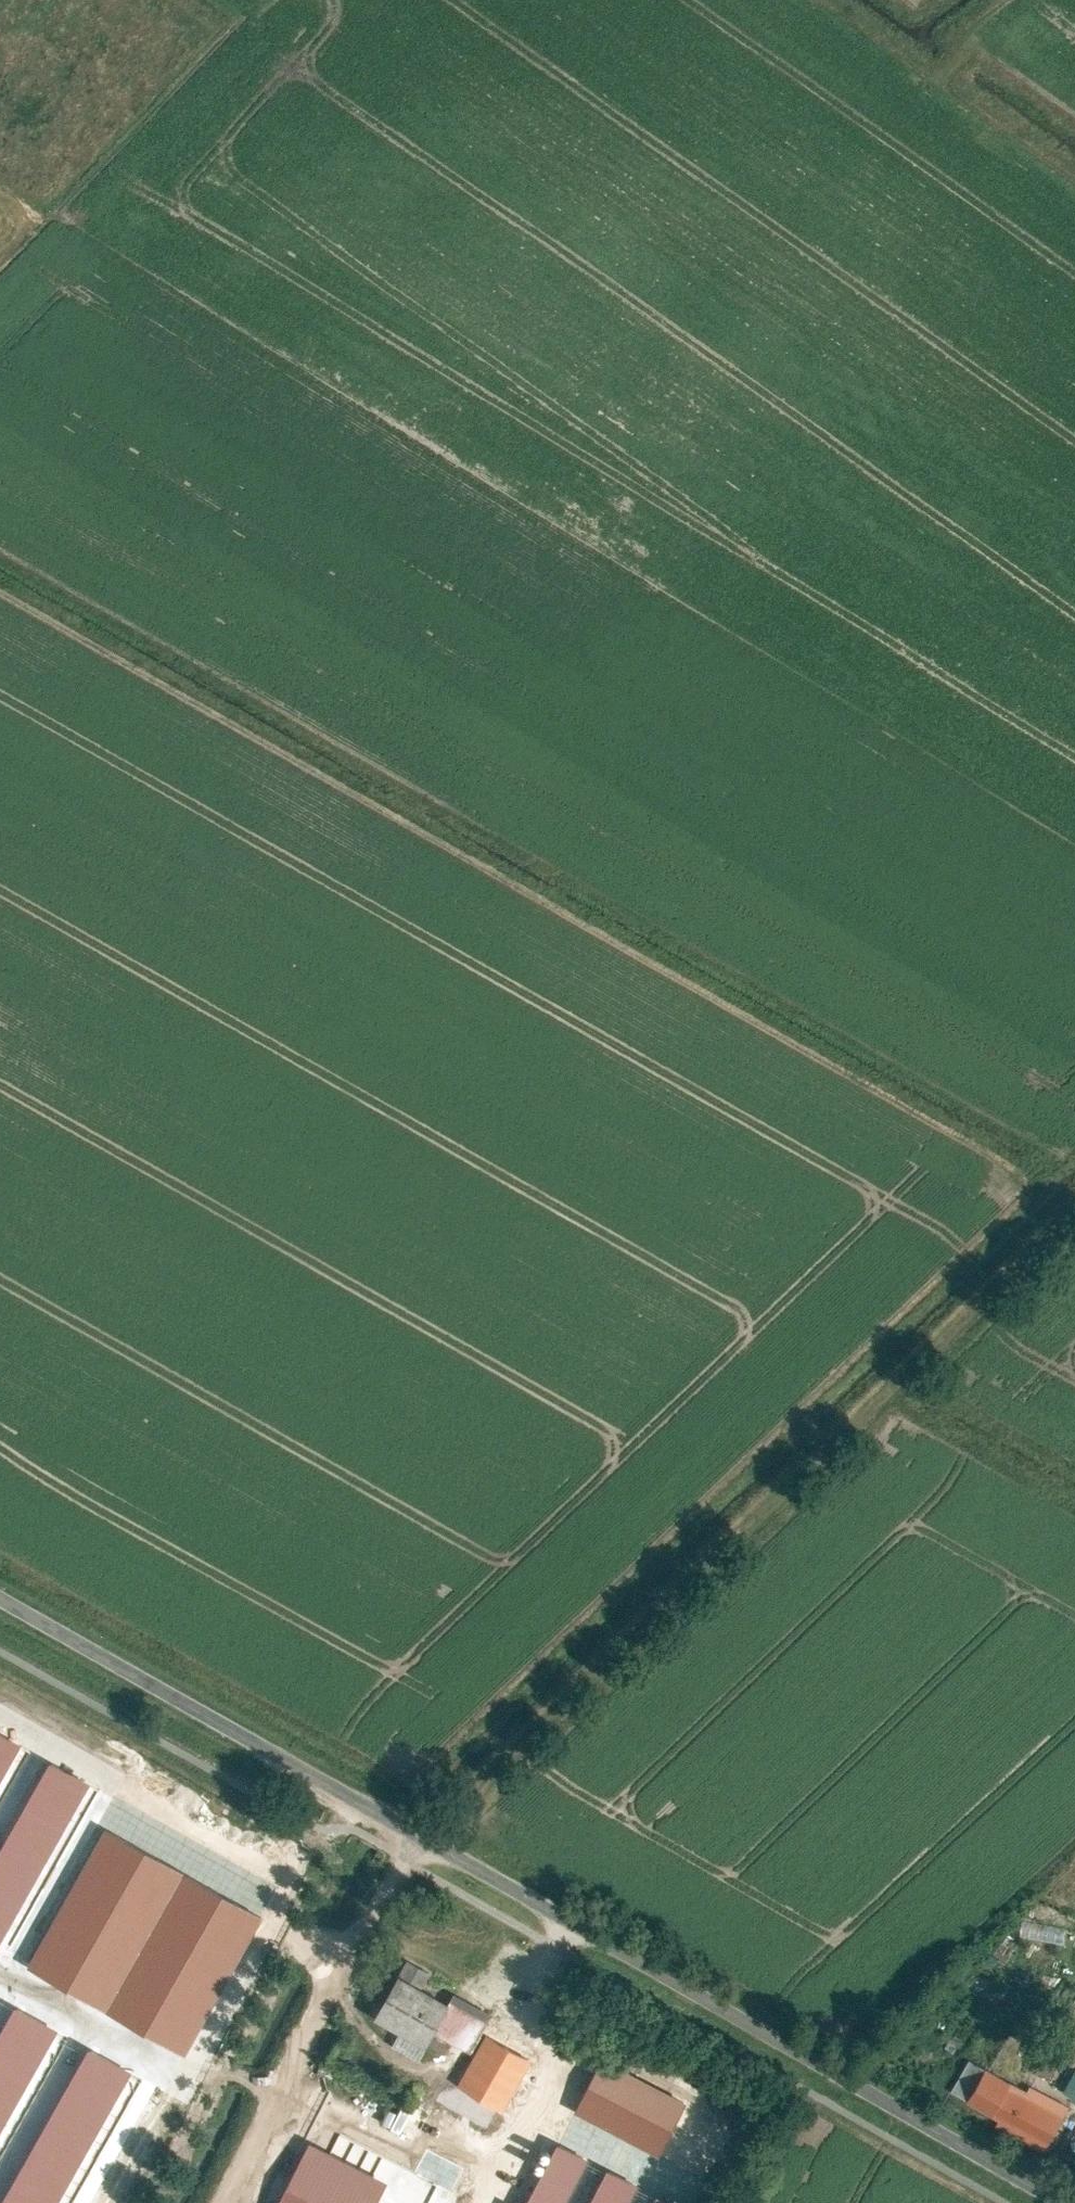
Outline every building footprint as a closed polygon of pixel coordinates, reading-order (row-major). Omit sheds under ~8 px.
[(407,1955),(376,2013),(403,2028),(397,2040),(421,2052),(434,2028),(473,2048),(436,2118),(494,2148),(505,2127),(554,2154),(599,2071),(530,2034),(534,2028),(454,1985),(449,1994),(428,1983),(435,1970),(407,1955)] [(971,2054),(952,2089),(1049,2141),(1070,2102),(1031,2081),(1029,2085),(971,2054)] [(388,2091),(377,2112),(411,2131),(423,2110),(388,2091)] [(275,2202),(377,2202),(390,2176),(309,2135),(275,2202)] [(439,2202),(515,2202),(525,2186),(467,2153),(439,2202)]
